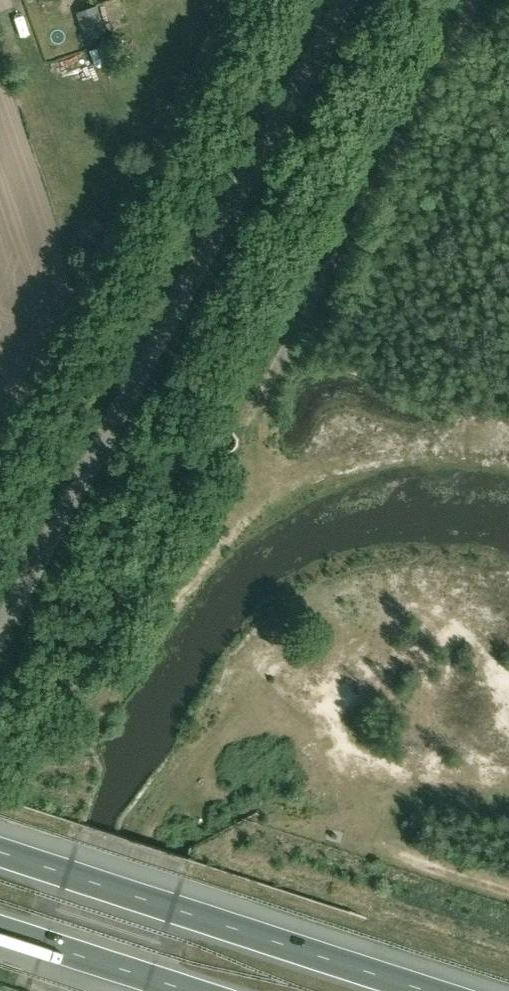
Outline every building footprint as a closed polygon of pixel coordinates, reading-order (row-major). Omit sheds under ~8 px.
[(85,40),(106,32),(97,5),(77,12),(85,40)] [(117,38),(97,44),(103,63),(123,57),(117,38)]
